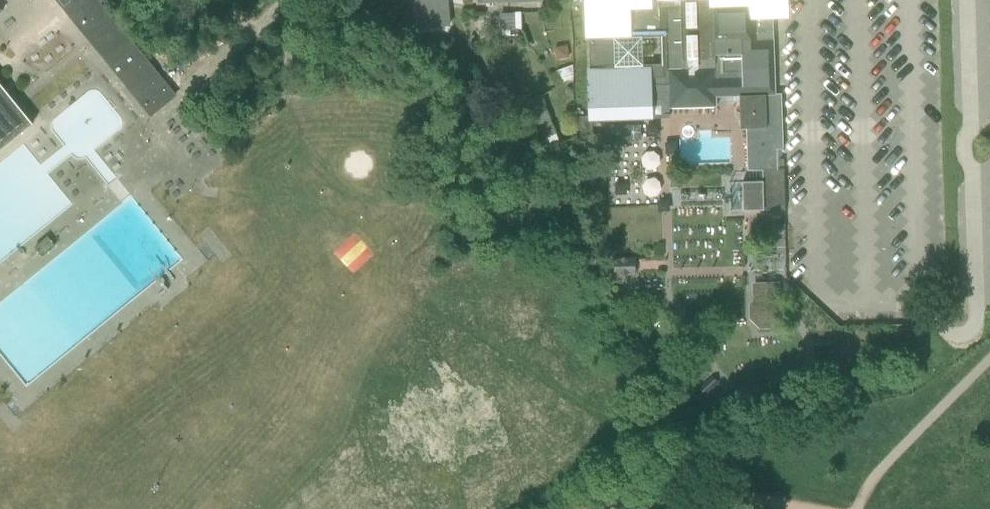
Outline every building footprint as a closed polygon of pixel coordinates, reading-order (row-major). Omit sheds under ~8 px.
[(64,9),(74,0),(56,0),(64,9)] [(64,9),(87,38),(88,38),(117,74),(118,73),(143,103),(142,104),(151,115),(175,96),(169,88),(104,9),(99,2),(102,0),(74,0),(64,9)] [(447,0),(415,0),(417,28),(449,25),(447,0)] [(591,116),(649,115),(649,100),(663,100),(664,104),(669,108),(717,107),(717,97),(739,96),(740,129),(750,128),(751,171),(762,170),(762,182),(741,182),(741,191),(738,191),(738,201),(741,201),(742,211),(784,210),(783,169),(777,169),(776,149),(783,149),(781,94),(775,94),(773,16),(784,15),(784,0),(587,0),(591,116)] [(514,13),(500,13),(500,28),(501,28),(501,31),(515,30),(514,13)] [(32,124),(2,88),(0,85),(0,151),(32,124)] [(559,144),(541,95),(529,100),(547,149),(559,144)] [(592,134),(591,116),(576,117),(576,136),(588,135),(588,152),(594,152),(594,153),(603,153),(602,134),(592,134)] [(467,242),(474,234),(465,226),(459,233),(467,242)] [(55,246),(47,236),(34,247),(42,257),(55,246)] [(635,257),(613,257),(613,276),(635,275),(635,257)] [(779,301),(778,283),(752,284),(753,301),(749,305),(749,319),(759,329),(774,329),(783,318),(782,304),(779,301)] [(829,339),(812,340),(812,349),(830,348),(829,339)] [(812,357),(809,365),(824,372),(828,364),(812,357)] [(704,363),(688,370),(691,378),(707,371),(704,363)] [(711,376),(698,388),(705,395),(717,383),(711,376)] [(722,388),(711,402),(719,408),(730,393),(722,388)]
